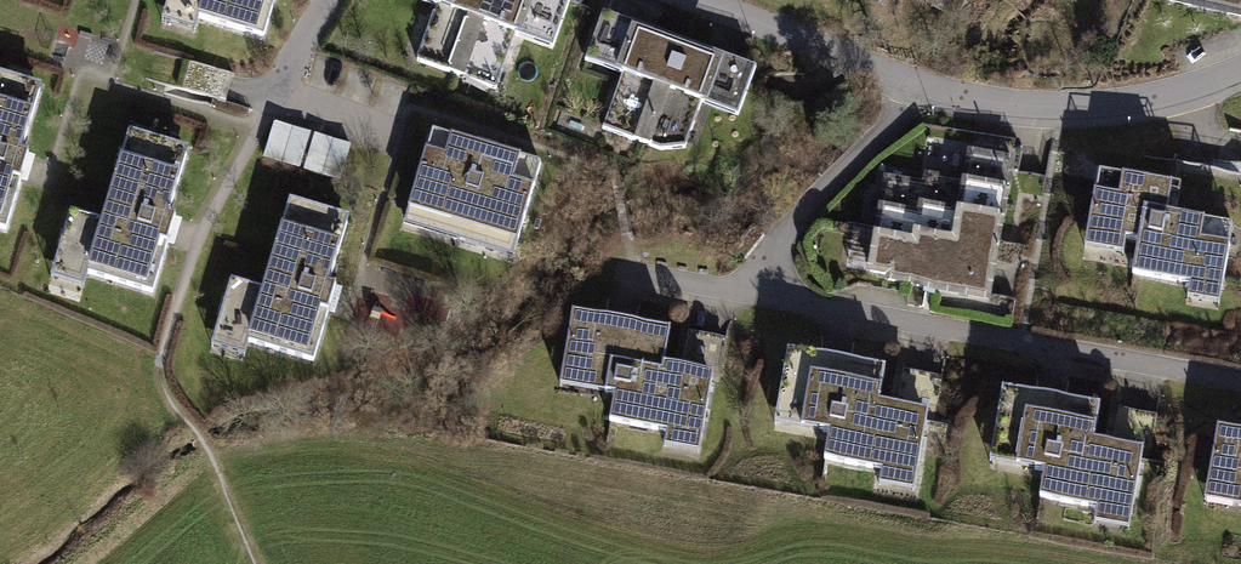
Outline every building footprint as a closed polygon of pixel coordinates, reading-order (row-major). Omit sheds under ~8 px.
[(170,14),(200,24),(203,15),(261,33),(271,0),(175,0),(170,14)] [(431,5),(409,62),(453,75),(481,0),(417,0),(431,5)] [(558,0),(481,0),(453,75),(494,90),(514,37),(549,49),(566,3),(558,0)] [(676,41),(601,11),(583,58),(617,71),(595,127),(639,141),(676,41)] [(752,68),(676,41),(639,141),(680,156),(700,102),(735,115),(745,86),(752,68)] [(0,78),(0,225),(2,225),(44,91),(0,78)] [(309,133),(273,122),(262,157),(299,168),(309,133)] [(545,165),(436,132),(413,209),(522,242),(545,165)] [(350,146),(314,135),(303,169),(340,180),(350,146)] [(196,154),(140,137),(112,228),(80,218),(64,270),(93,279),(96,270),(154,288),(196,154)] [(921,181),(878,173),(870,217),(997,240),(1012,158),(965,150),(959,182),(922,175),(921,181)] [(1177,186),(1103,173),(1090,247),(1137,255),(1135,268),(1194,278),(1190,300),(1224,306),(1238,225),(1172,213),(1177,186)] [(914,214),(872,206),(863,250),(990,273),(1005,192),(958,183),(952,215),(915,208),(914,214)] [(352,220),(296,203),(268,294),(236,284),(220,336),(249,345),(252,336),(310,354),(329,293),(352,220)] [(911,244),(868,236),(860,279),(986,303),(1002,221),(955,213),(949,245),(912,238),(911,244)] [(675,334),(577,318),(565,389),(617,398),(612,424),(673,434),(670,450),(707,456),(719,380),(669,371),(675,334)] [(729,359),(729,336),(691,335),(690,359),(729,359)] [(884,369),(786,353),(774,424),(826,433),(821,459),(881,469),(879,485),(915,491),(928,415),(877,406),(884,369)] [(1107,408),(1009,392),(997,463),(1049,472),(1045,498),(1105,508),(1102,524),(1139,530),(1152,454),(1101,445),(1107,408)] [(1221,426),(1209,498),(1240,503),(1240,430),(1221,426)]
